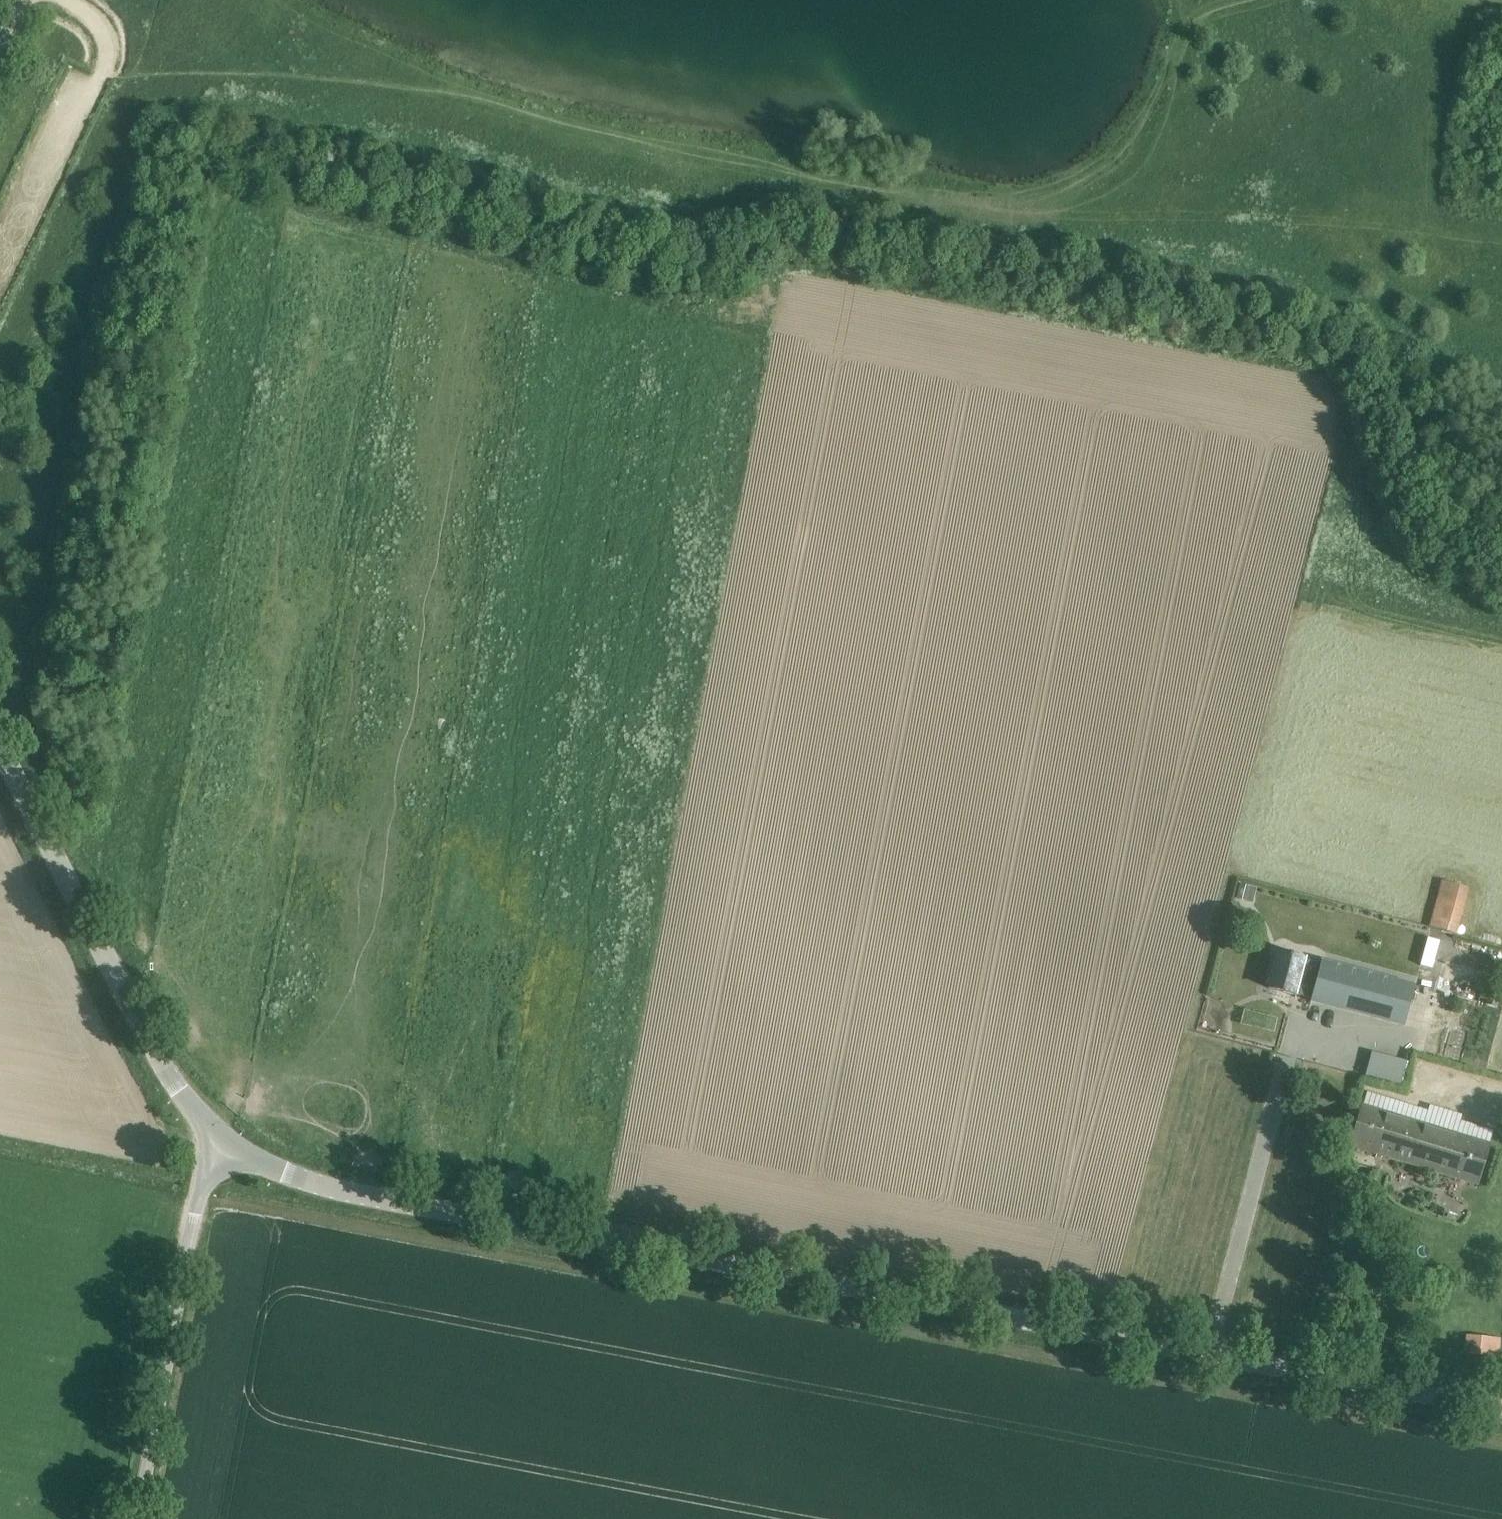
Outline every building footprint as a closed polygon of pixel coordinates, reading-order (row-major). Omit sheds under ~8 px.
[(1430,927),(1458,934),(1469,886),(1440,879),(1430,921),(1431,922),(1430,927)] [(1237,895),(1252,899),(1255,887),(1240,882),(1237,895)] [(1278,952),(1269,987),(1296,995),(1296,994),(1312,998),(1311,1000),(1405,1025),(1416,985),(1322,960),(1321,963),(1278,952)] [(1490,1005),(1501,1007),(1501,1002),(1501,991),(1493,989),(1490,1005)] [(1374,1054),(1369,1076),(1404,1085),(1410,1063),(1374,1054)] [(1362,1104),(1349,1145),(1479,1185),(1491,1144),(1362,1104)] [(1463,1353),(1499,1357),(1501,1338),(1466,1333),(1463,1353)]
